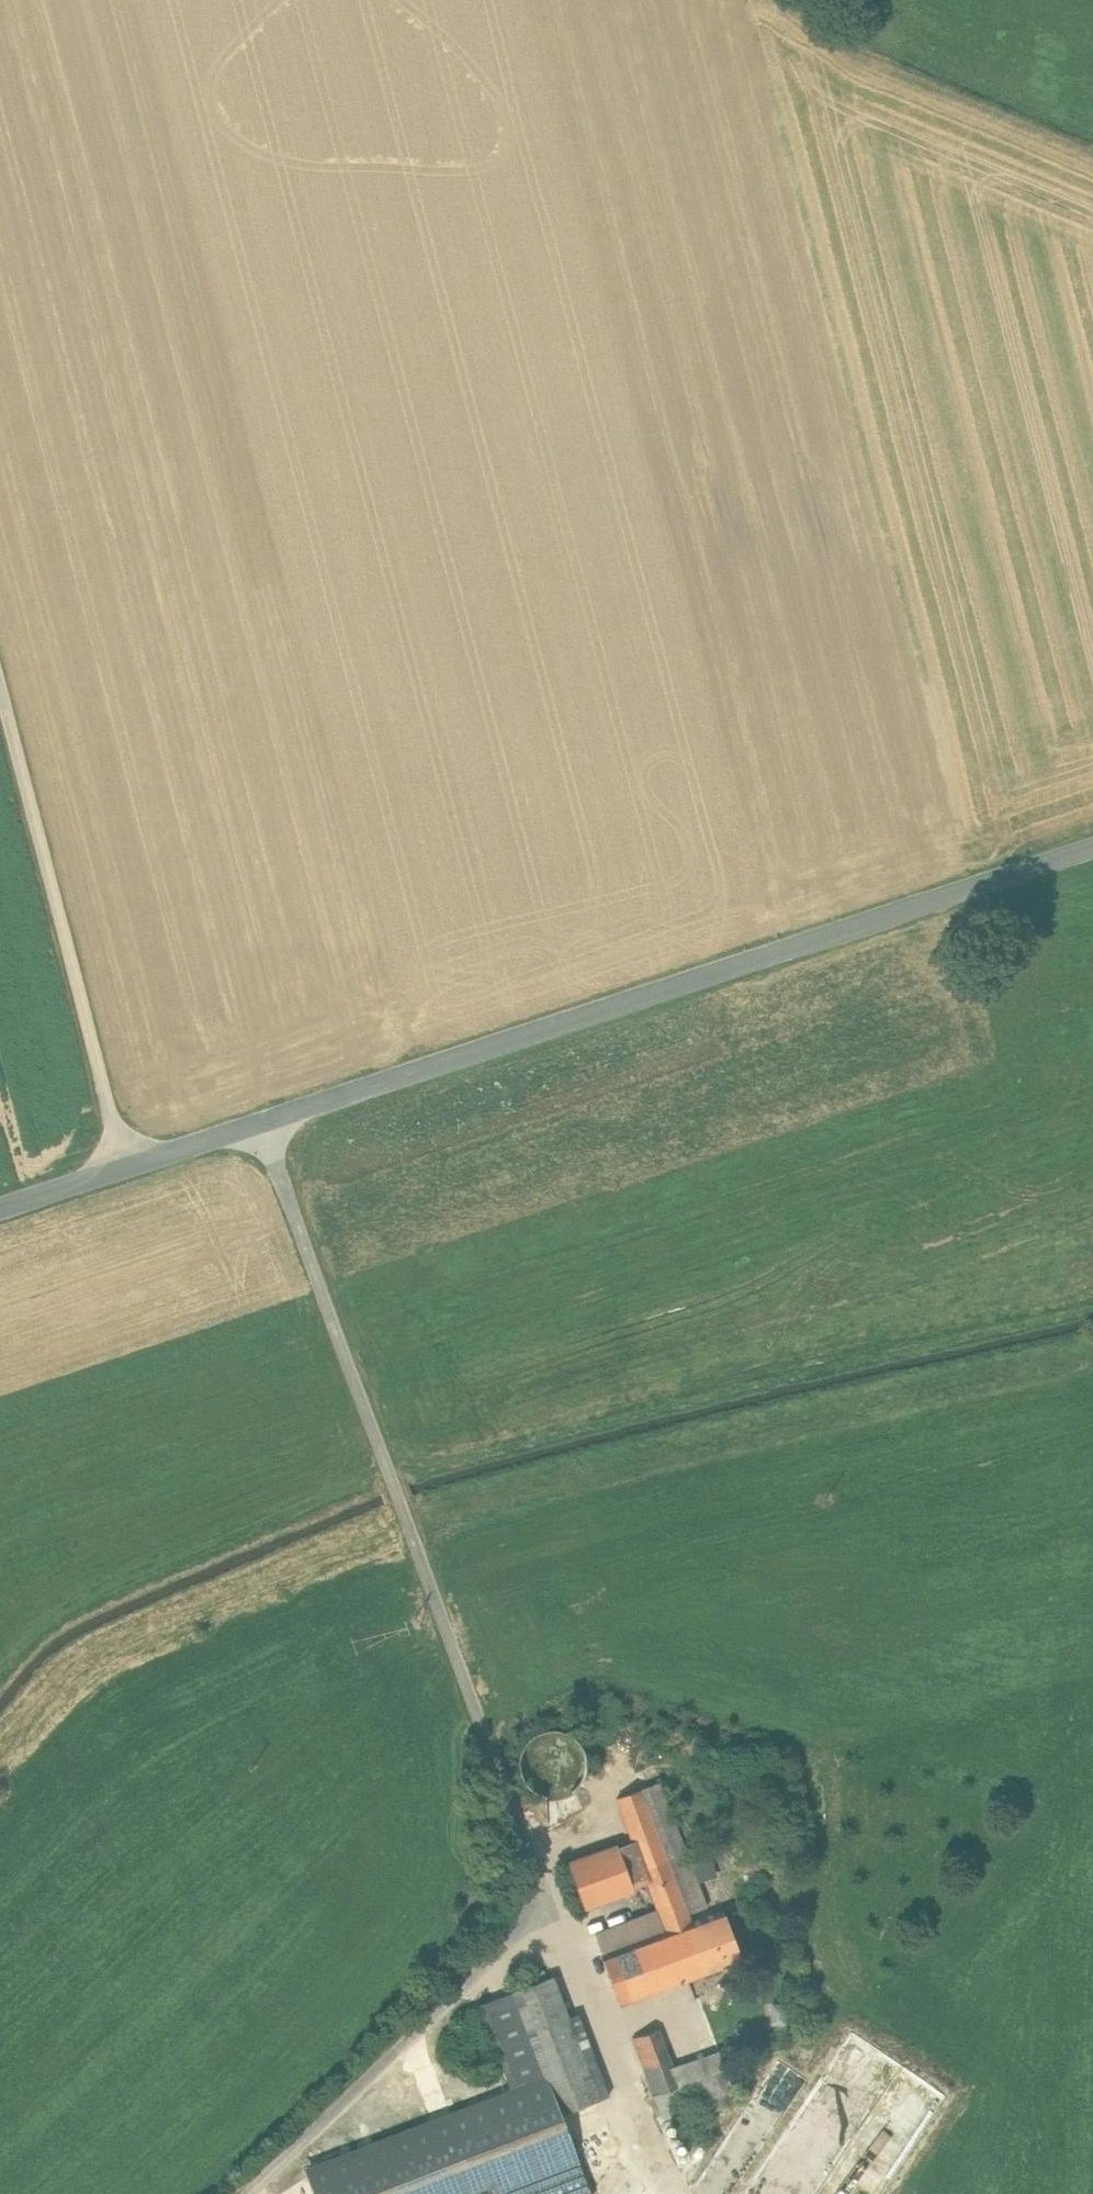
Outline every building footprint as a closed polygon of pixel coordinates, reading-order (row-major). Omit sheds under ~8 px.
[(585,1776),(587,1763),(585,1750),(577,1739),(566,1732),(553,1729),(540,1732),(529,1739),(522,1751),(520,1763),(522,1776),(530,1787),(541,1794),(554,1797),(567,1794),(578,1787),(585,1776)] [(667,1932),(602,1955),(620,2004),(704,1974),(687,1926),(692,1924),(688,1914),(707,1907),(661,1782),(617,1798),(667,1932)] [(618,1846),(569,1864),(584,1906),(634,1888),(618,1846)] [(692,1924),(687,1926),(704,1974),(742,1960),(725,1912),(692,1924)] [(554,1976),(513,1992),(528,2033),(569,2017),(554,1976)] [(513,1992),(481,2004),(514,2091),(546,2079),(528,2033),(513,1992)] [(569,2017),(528,2033),(546,2079),(559,2115),(560,2115),(600,2099),(585,2058),(594,2055),(578,2014),(569,2017)] [(658,2028),(633,2037),(654,2095),(679,2084),(673,2066),(658,2028)] [(720,2050),(673,2066),(679,2084),(680,2084),(726,2068),(720,2050)] [(679,2084),(654,2095),(662,2115),(734,2090),(726,2068),(680,2084),(679,2084)] [(579,2164),(560,2115),(559,2115),(546,2079),(514,2091),(306,2169),(315,2193),(590,2193),(579,2164)]
